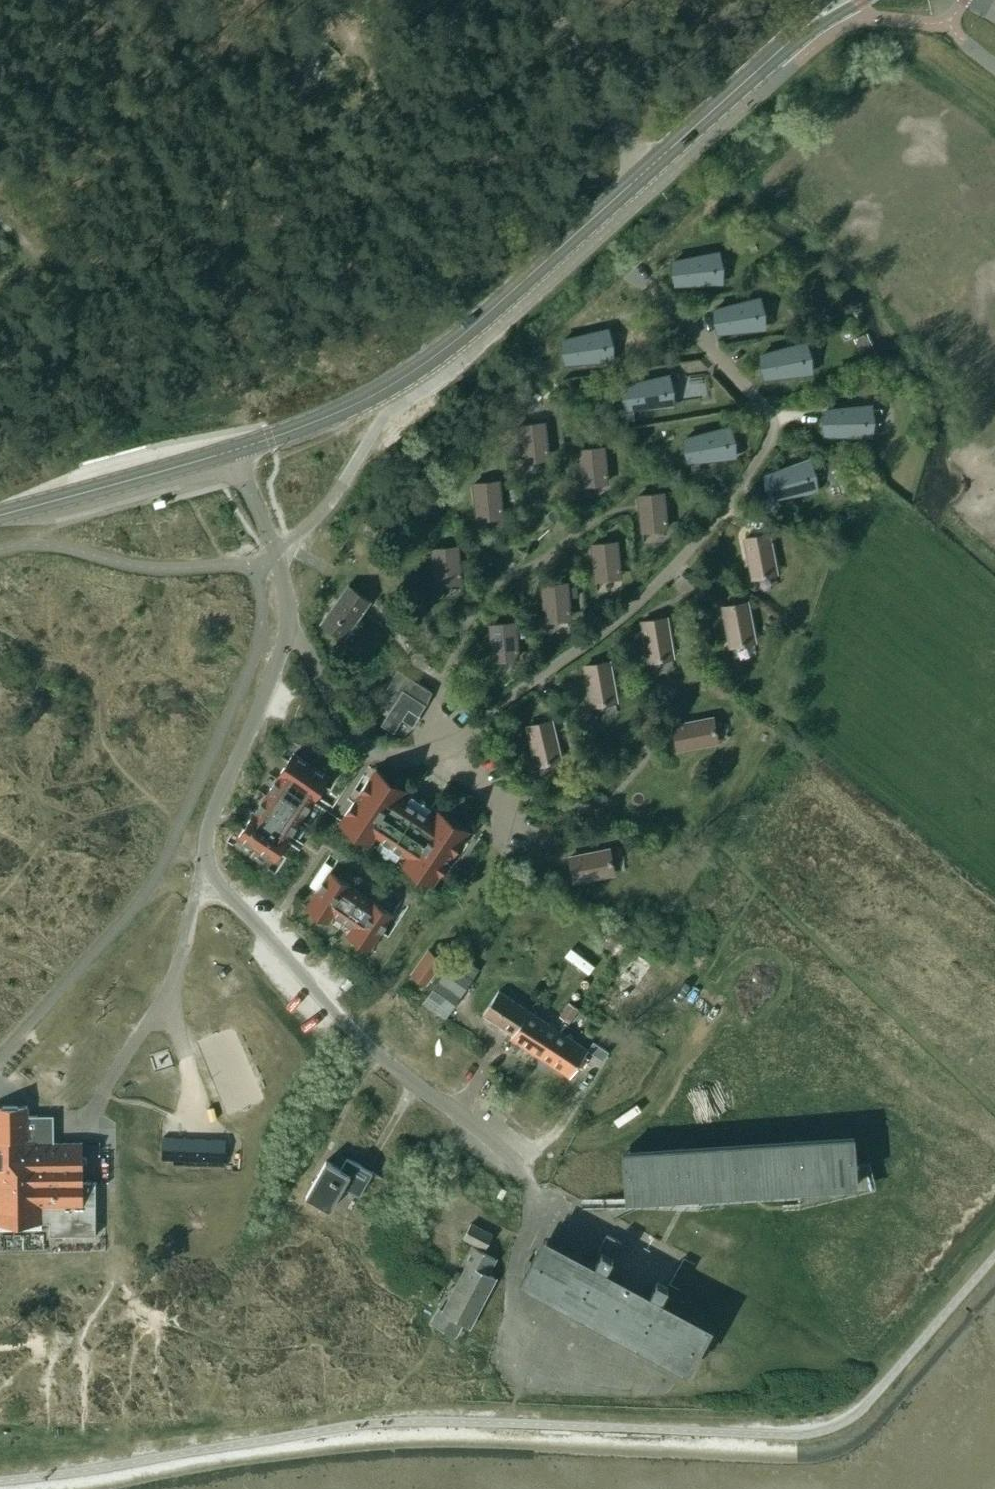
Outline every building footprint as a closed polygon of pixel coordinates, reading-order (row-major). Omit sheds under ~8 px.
[(378,7),(371,1),(362,13),(369,18),(378,7)] [(717,280),(714,256),(674,260),(677,284),(717,280)] [(720,332),(759,325),(755,302),(716,308),(720,332)] [(607,357),(604,333),(589,335),(564,339),(568,363),(607,357)] [(802,346),(762,353),(767,377),(806,370),(802,346)] [(679,397),(710,394),(707,371),(677,374),(679,397)] [(668,403),(664,379),(625,384),(628,408),(668,403)] [(867,433),(866,409),(826,409),(827,433),(867,433)] [(633,411),(620,413),(622,421),(634,420),(633,411)] [(544,423),(519,425),(523,460),(548,457),(544,423)] [(726,430),(686,437),(690,461),(730,454),(726,430)] [(582,485),(608,482),(604,447),(579,450),(582,485)] [(811,487),(805,464),(766,474),(773,497),(811,487)] [(477,518),(503,516),(499,481),(474,483),(477,518)] [(664,493),(638,496),(642,531),(667,528),(664,493)] [(769,534),(745,539),(753,578),(776,573),(769,534)] [(592,545),(595,580),(621,577),(617,542),(592,545)] [(436,584),(461,582),(458,547),(432,549),(436,584)] [(542,585),(545,620),(570,618),(567,583),(542,585)] [(343,638),(369,600),(348,585),(321,623),(343,638)] [(755,642),(747,602),(723,607),(731,646),(755,642)] [(673,657),(666,618),(643,622),(649,661),(673,657)] [(515,623),(490,625),(493,660),(519,658),(515,623)] [(616,701),(609,662),(585,666),(593,705),(616,701)] [(387,715),(381,725),(394,733),(409,709),(419,716),(426,705),(403,689),(390,711),(386,709),(384,713),(387,715)] [(678,749),(717,742),(713,718),(673,726),(678,749)] [(551,721),(528,727),(537,766),(560,760),(551,721)] [(239,837),(274,860),(316,796),(328,777),(294,754),(247,825),(245,829),(239,837)] [(464,840),(370,778),(354,802),(349,799),(353,793),(328,777),(316,796),(390,845),(359,892),(365,896),(396,848),(440,877),(464,840)] [(614,873),(609,850),(570,858),(574,881),(614,873)] [(317,892),(312,899),(375,940),(393,914),(365,896),(359,892),(330,872),(317,892)] [(658,968),(620,943),(605,966),(642,991),(643,990),(638,987),(652,966),(657,969),(658,968)] [(573,944),(567,953),(590,969),(596,960),(573,944)] [(412,973),(426,983),(442,960),(429,950),(412,973)] [(479,968),(458,953),(453,960),(448,956),(431,980),(436,983),(426,997),(422,1004),(445,1019),(479,968)] [(513,1034),(531,1007),(524,1002),(522,1006),(498,991),(483,1014),(513,1034)] [(569,1003),(560,1016),(569,1022),(578,1009),(569,1003)] [(551,1048),(561,1033),(530,1013),(533,1008),(531,1007),(513,1034),(511,1038),(535,1053),(542,1042),(551,1048)] [(542,1042),(535,1053),(570,1076),(577,1065),(581,1068),(588,1058),(584,1055),(587,1050),(561,1033),(551,1048),(542,1042)] [(593,1041),(587,1050),(603,1060),(609,1052),(593,1041)] [(50,1250),(50,1235),(96,1235),(96,1182),(83,1183),(82,1143),(53,1143),(53,1133),(38,1133),(37,1115),(27,1115),(27,1106),(0,1106),(0,1250),(50,1250)] [(854,1135),(825,1137),(828,1183),(858,1181),(854,1135)] [(225,1161),(225,1139),(163,1137),(162,1158),(172,1159),(225,1161)] [(825,1137),(796,1139),(799,1185),(828,1183),(825,1137)] [(796,1139),(767,1141),(770,1188),(799,1185),(796,1139)] [(767,1141),(739,1143),(742,1190),(770,1188),(767,1141)] [(739,1143),(710,1145),(713,1192),(742,1190),(739,1143)] [(710,1145),(681,1147),(684,1194),(713,1192),(710,1145)] [(681,1147),(652,1149),(656,1196),(684,1194),(681,1147)] [(652,1149),(623,1151),(626,1198),(656,1196),(652,1149)] [(341,1169),(326,1160),(306,1196),(330,1210),(343,1187),(360,1196),(373,1172),(347,1158),(341,1169)] [(471,1223),(464,1238),(485,1249),(492,1234),(471,1223)] [(525,1278),(688,1366),(707,1330),(659,1304),(668,1287),(656,1281),(647,1298),(604,1274),(621,1242),(607,1234),(598,1251),(601,1252),(592,1268),(545,1242),(525,1278)] [(495,1258),(473,1247),(465,1264),(469,1265),(445,1312),(441,1310),(434,1324),(456,1335),(462,1323),(465,1325),(465,1324),(470,1326),(494,1278),(487,1274),(495,1258)]
